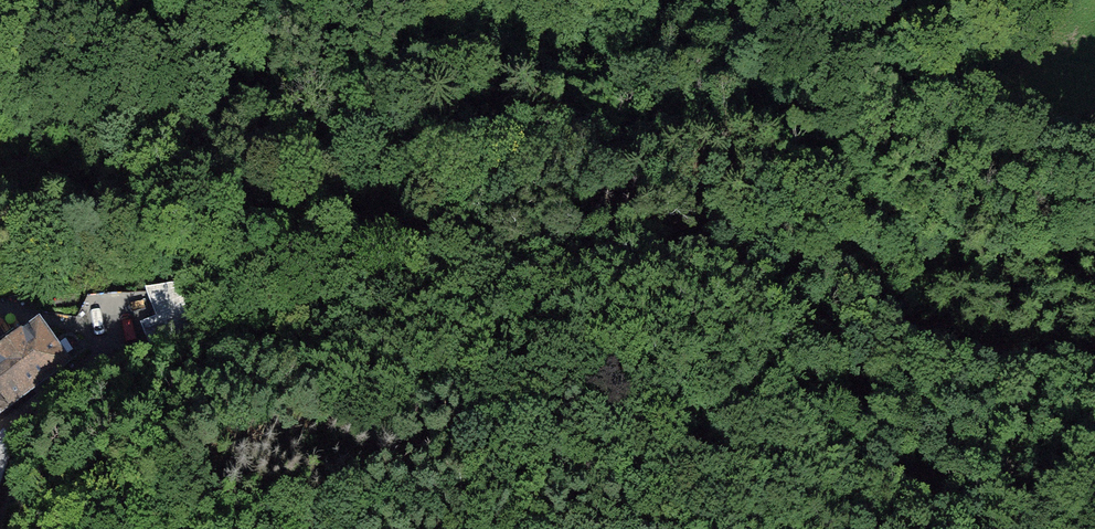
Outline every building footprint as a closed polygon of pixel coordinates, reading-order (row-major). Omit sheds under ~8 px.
[(153,290),(163,317),(187,307),(179,288),(153,290)] [(194,326),(187,307),(163,317),(145,324),(153,343),(194,326)] [(0,355),(0,414),(68,364),(39,326),(0,355)] [(9,457),(16,441),(4,432),(0,436),(0,487),(9,457)]
